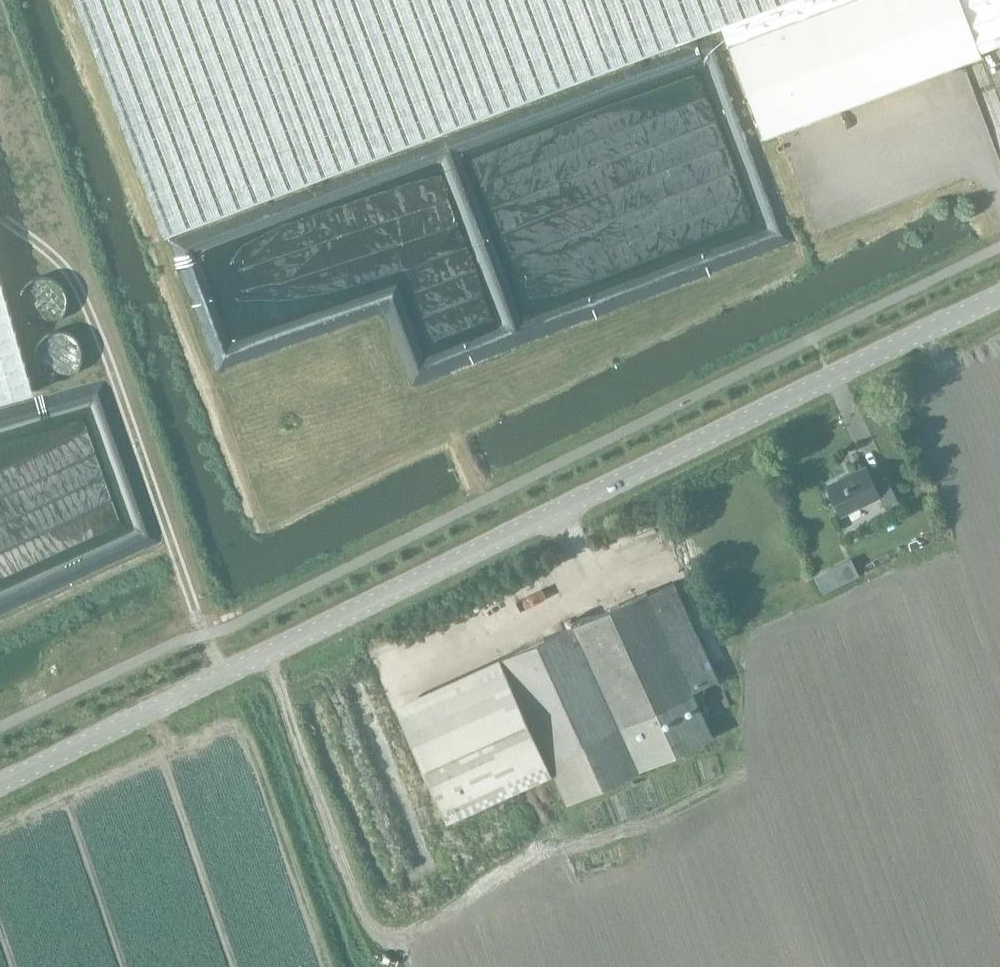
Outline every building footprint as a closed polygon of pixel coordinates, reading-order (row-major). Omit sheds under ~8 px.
[(165,235),(721,26),(727,42),(839,0),(76,0),(165,235)] [(727,42),(763,137),(982,54),(980,50),(961,0),(839,0),(727,42)] [(980,50),(980,49),(999,42),(999,0),(961,0),(980,50)] [(34,392),(0,276),(0,402),(34,392)] [(885,508),(898,502),(886,476),(875,481),(867,466),(826,485),(841,516),(879,496),(885,508)] [(663,586),(663,587),(648,594),(647,590),(501,658),(565,802),(712,736),(693,694),(691,690),(717,678),(675,587),(676,587),(673,581),(663,586)]
